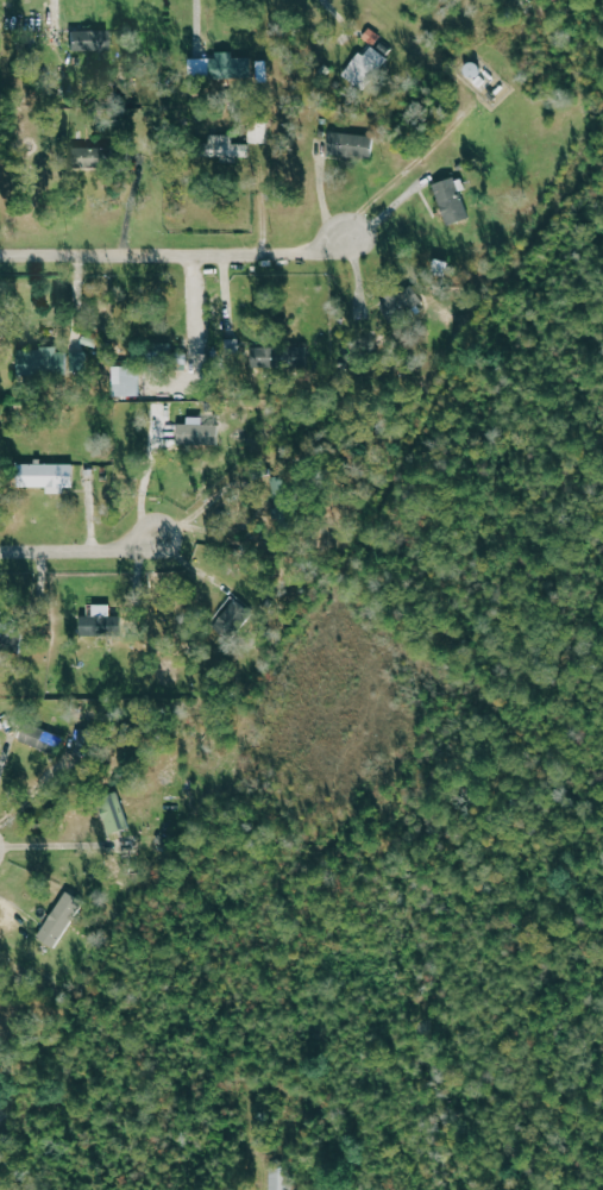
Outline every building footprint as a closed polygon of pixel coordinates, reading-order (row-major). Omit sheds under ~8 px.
[(107,30),(69,31),(70,52),(108,51),(107,30)] [(343,75),(363,91),(389,60),(369,44),(343,75)] [(254,58),(234,58),(234,53),(216,52),(216,61),(210,61),(210,80),(253,81),(254,58)] [(266,143),(267,125),(250,124),(250,143),(266,143)] [(372,134),(326,133),(326,157),(372,158),(372,134)] [(251,144),(232,144),(232,135),(210,135),(210,144),(200,144),(200,156),(250,157),(251,144)] [(98,148),(72,148),(72,167),(99,167),(98,148)] [(458,177),(435,182),(445,225),(467,220),(458,177)] [(381,303),(390,321),(424,303),(415,285),(381,303)] [(306,366),(306,347),(251,348),(252,367),(306,366)] [(16,350),(18,376),(87,373),(86,354),(59,356),(58,348),(16,350)] [(139,397),(140,367),(112,367),(112,396),(139,397)] [(218,425),(177,424),(177,444),(218,445),(218,425)] [(47,488),(47,494),(56,494),(56,487),(73,488),(74,464),(17,464),(17,487),(47,488)] [(234,639),(251,609),(230,597),(212,627),(234,639)] [(80,616),(80,635),(119,634),(119,616),(109,616),(108,610),(93,610),(93,616),(80,616)] [(57,732),(24,724),(20,741),(53,750),(57,732)] [(128,829),(120,791),(99,796),(107,833),(128,829)] [(83,904),(66,893),(39,938),(56,949),(83,904)] [(292,1168),(272,1168),(271,1189),(292,1189),(292,1168)]
